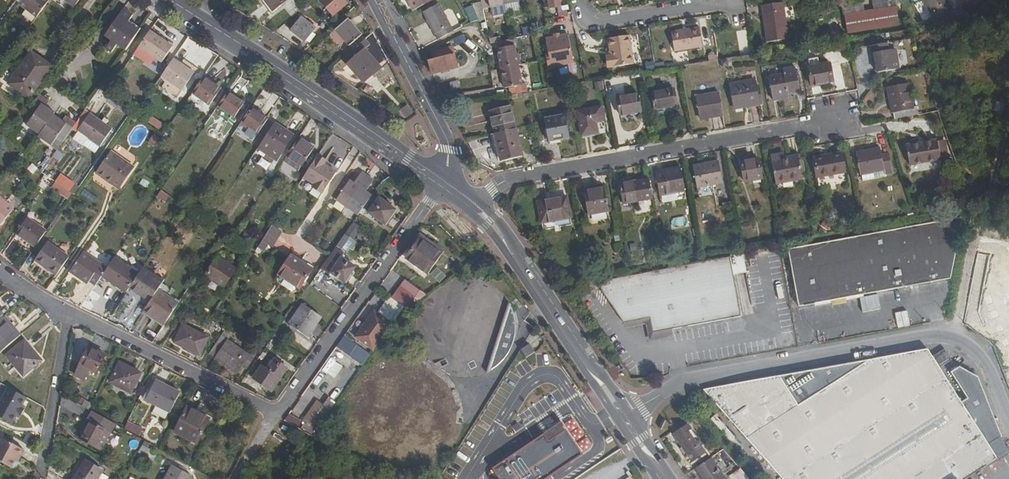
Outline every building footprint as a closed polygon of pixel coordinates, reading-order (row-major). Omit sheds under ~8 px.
[(21,2),(21,3),(39,17),(50,2),(48,0),(23,0),(21,2)] [(347,0),(322,0),(322,1),(335,15),(349,3),(347,0)] [(414,10),(433,0),(408,0),(414,10)] [(523,0),(482,0),(484,9),(523,0)] [(909,24),(900,0),(877,0),(873,1),(875,11),(896,8),(900,25),(909,24)] [(935,21),(951,12),(952,12),(947,4),(949,2),(948,0),(922,0),(935,21)] [(842,17),(845,17),(864,13),(862,2),(855,3),(840,5),(842,17)] [(438,40),(455,31),(439,3),(423,12),(424,12),(438,40)] [(788,40),(783,3),(762,5),(766,42),(788,40)] [(466,7),(471,21),(479,18),(474,4),(466,7)] [(848,34),(900,25),(896,8),(875,11),(864,13),(845,17),(848,34)] [(104,37),(123,10),(122,9),(103,36),(104,37)] [(124,52),(138,32),(126,24),(128,21),(131,16),(123,10),(104,37),(110,42),(105,49),(110,53),(116,46),(124,52)] [(951,12),(935,21),(937,25),(953,16),(951,12)] [(350,18),(347,14),(336,23),(340,27),(350,18)] [(307,42),(308,40),(313,32),(316,27),(302,17),(292,32),(307,42)] [(364,34),(350,18),(340,27),(337,29),(351,45),(364,34)] [(138,32),(140,29),(128,21),(126,24),(138,32)] [(702,48),(699,28),(672,32),(674,52),(702,48)] [(820,32),(821,39),(832,37),(830,30),(820,32)] [(313,32),(308,40),(310,42),(316,34),(313,32)] [(561,34),(555,35),(549,36),(552,52),(547,53),(550,66),(576,61),(570,32),(561,34)] [(174,49),(150,33),(140,48),(164,64),(174,49)] [(634,63),(630,34),(609,37),(611,54),(608,54),(610,67),(634,63)] [(517,45),(516,38),(503,41),(499,42),(501,48),(508,87),(511,86),(513,94),(529,92),(527,83),(524,84),(521,65),(524,65),(521,53),(518,53),(517,45)] [(372,44),(367,39),(356,49),(360,54),(366,49),(372,44)] [(901,71),(898,51),(891,52),(890,45),(873,48),(876,66),(879,65),(880,74),(901,71)] [(453,54),(455,53),(453,47),(439,50),(442,57),(453,54)] [(356,49),(344,59),(362,80),(379,65),(366,49),(360,54),(356,49)] [(435,59),(442,57),(439,50),(434,52),(435,59)] [(31,53),(25,62),(33,68),(28,76),(23,73),(14,86),(29,97),(51,67),(31,53)] [(459,67),(455,53),(453,54),(442,57),(435,59),(430,60),(434,74),(459,67)] [(196,73),(175,59),(162,76),(183,91),(196,73)] [(33,68),(25,62),(10,83),(14,86),(23,73),(28,76),(33,68)] [(835,82),(832,64),(810,67),(814,86),(835,82)] [(802,91),(798,68),(785,70),(786,75),(771,77),(776,100),(791,98),(790,93),(802,91)] [(222,87),(205,75),(204,77),(220,89),(222,87)] [(220,89),(204,77),(193,93),(209,105),(220,89)] [(595,91),(604,89),(603,80),(593,82),(595,91)] [(737,109),(745,108),(744,104),(761,101),(758,81),(732,85),(737,109)] [(913,85),(891,88),(895,113),(897,113),(898,119),(918,115),(913,85)] [(245,102),(229,91),(219,105),(235,116),(245,102)] [(677,107),(674,91),(655,94),(658,110),(677,107)] [(510,95),(511,102),(520,101),(519,94),(510,95)] [(725,114),(721,94),(698,97),(702,118),(725,114)] [(644,112),(641,95),(620,98),(623,116),(644,112)] [(47,103),(37,96),(25,114),(31,118),(25,125),(38,135),(37,137),(50,146),(55,139),(61,144),(74,124),(64,117),(60,123),(51,116),(53,114),(44,108),(47,103)] [(988,109),(997,110),(998,101),(989,100),(988,109)] [(269,118),(252,106),(241,123),(248,128),(250,125),(260,132),(269,118)] [(494,130),(514,127),(511,107),(490,110),(494,130)] [(607,132),(603,107),(579,111),(584,135),(607,132)] [(111,129),(89,113),(77,131),(98,146),(111,129)] [(148,121),(162,130),(166,124),(152,114),(148,121)] [(572,137),(568,116),(547,120),(551,141),(572,137)] [(294,135),(276,123),(260,147),(277,159),(294,135)] [(520,158),(514,127),(494,130),(499,162),(520,158)] [(494,130),(490,130),(497,162),(499,162),(494,130)] [(148,142),(153,146),(160,136),(154,133),(148,142)] [(315,142),(303,134),(301,137),(313,145),(315,142)] [(313,145),(301,137),(288,156),(303,166),(316,147),(313,145)] [(909,146),(912,164),(943,158),(940,142),(909,146)] [(858,151),(862,173),(887,168),(894,167),(892,152),(885,153),(884,146),(858,151)] [(16,157),(20,161),(25,156),(22,151),(16,157)] [(96,173),(104,178),(106,176),(114,182),(112,184),(118,189),(134,167),(112,151),(96,173)] [(849,172),(846,153),(818,158),(821,177),(849,172)] [(298,173),(303,166),(288,156),(283,164),(298,173)] [(799,157),(787,159),(782,160),(781,156),(772,157),(777,183),(803,178),(799,157)] [(318,202),(335,176),(324,169),(326,165),(317,159),(303,180),(313,188),(308,196),(318,202)] [(763,179),(759,159),(742,162),(746,182),(763,179)] [(725,184),(721,163),(695,167),(699,189),(725,184)] [(686,192),(682,170),(657,175),(662,197),(686,192)] [(349,182),(344,178),(332,196),(347,206),(369,175),(363,171),(355,182),(353,185),(349,182)] [(347,206),(359,215),(371,197),(365,192),(366,190),(374,179),(369,175),(347,206)] [(106,176),(104,178),(112,184),(114,182),(106,176)] [(146,187),(150,182),(144,179),(141,184),(146,187)] [(625,204),(655,199),(651,180),(622,185),(625,204)] [(63,198),(67,192),(55,183),(51,188),(63,198)] [(586,191),(590,215),(611,212),(606,188),(599,189),(599,193),(596,194),(595,189),(586,191)] [(397,209),(380,197),(370,212),(386,224),(397,209)] [(538,203),(543,230),(571,226),(566,197),(538,203)] [(0,199),(0,223),(12,209),(0,199)] [(211,216),(216,209),(210,205),(205,212),(211,216)] [(963,216),(793,248),(803,305),(829,301),(878,292),(951,279),(953,279),(963,216)] [(687,227),(687,217),(670,218),(671,228),(687,227)] [(16,233),(35,247),(45,231),(27,218),(16,233)] [(352,226),(346,235),(353,240),(360,231),(352,226)] [(271,229),(261,244),(270,250),(280,235),(271,229)] [(442,254),(444,251),(421,233),(409,248),(412,250),(421,238),(442,254)] [(429,274),(442,254),(421,238),(412,250),(407,257),(429,274)] [(34,259),(56,275),(69,255),(47,241),(34,259)] [(330,258),(321,270),(327,275),(341,255),(335,251),(330,258)] [(83,252),(69,272),(84,282),(86,279),(90,282),(95,285),(102,276),(107,269),(83,252)] [(654,333),(675,329),(742,316),(730,255),(601,281),(602,288),(603,294),(611,305),(623,321),(651,317),(654,333)] [(292,256),(280,274),(300,288),(312,270),(292,256)] [(208,276),(226,288),(239,269),(220,257),(208,276)] [(358,267),(344,257),(334,272),(348,282),(358,267)] [(125,291),(128,293),(131,289),(140,275),(113,259),(107,269),(102,276),(115,284),(125,291)] [(140,275),(131,289),(142,296),(150,301),(158,290),(160,287),(164,282),(144,269),(140,275)] [(300,288),(280,274),(280,283),(290,291),(300,288)] [(124,293),(125,291),(115,284),(113,287),(124,293)] [(402,284),(393,297),(406,305),(408,307),(417,294),(402,284)] [(426,363),(441,372),(454,375),(466,375),(478,371),(489,363),(497,353),(502,342),(503,329),(501,317),(496,305),(487,296),(477,289),(465,285),(452,285),(440,288),(429,295),(420,304),(415,316),(412,328),(414,341),(418,352),(426,363)] [(158,290),(180,304),(182,301),(160,287),(158,290)] [(149,304),(144,310),(166,325),(180,304),(158,290),(150,301),(149,304)] [(114,315),(125,324),(128,321),(122,316),(138,297),(132,293),(114,315)] [(398,315),(399,315),(406,305),(393,297),(391,295),(380,313),(378,312),(359,338),(364,341),(398,315)] [(141,298),(149,304),(150,301),(142,296),(141,298)] [(9,313),(0,302),(0,320),(9,313)] [(291,324),(309,336),(316,325),(321,318),(304,306),(291,324)] [(144,310),(142,314),(164,328),(166,325),(144,310)] [(359,338),(378,312),(375,310),(356,336),(359,338)] [(9,313),(0,320),(0,347),(3,351),(22,335),(12,323),(15,320),(9,313)] [(675,336),(675,329),(654,333),(651,317),(623,321),(627,328),(645,324),(648,341),(675,336)] [(22,335),(25,332),(15,320),(12,323),(22,335)] [(190,349),(201,354),(209,338),(185,325),(176,342),(190,349)] [(228,341),(235,329),(228,325),(214,347),(220,351),(216,358),(239,374),(250,356),(228,341)] [(316,325),(309,336),(311,339),(319,327),(316,325)] [(42,362),(26,341),(8,355),(24,376),(42,362)] [(526,358),(534,353),(529,345),(522,350),(526,358)] [(90,347),(82,362),(100,371),(107,356),(90,347)] [(209,354),(216,358),(220,351),(214,347),(209,354)] [(704,389),(783,478),(963,478),(997,458),(988,444),(1001,437),(978,377),(959,367),(951,372),(968,399),(961,403),(939,367),(932,357),(927,349),(704,389)] [(932,357),(939,367),(951,359),(945,349),(932,357)] [(363,368),(370,356),(360,350),(353,362),(363,368)] [(292,369),(273,358),(261,381),(279,391),(292,369)] [(449,382),(441,372),(426,363),(414,359),(401,358),(389,360),(377,365),(367,371),(358,380),(352,391),(348,403),(346,415),(348,428),(352,440),(359,450),(368,459),(378,466),(390,470),(402,471),(415,470),(427,466),(438,460),(447,451),(454,441),(458,429),(460,417),(459,405),(456,393),(449,382)] [(100,371),(82,362),(76,374),(86,379),(91,370),(98,374),(100,371)] [(121,363),(113,378),(135,389),(143,374),(121,363)] [(135,389),(113,378),(111,383),(132,394),(135,389)] [(182,394),(159,381),(149,400),(171,412),(182,394)] [(10,390),(0,408),(0,418),(14,426),(19,417),(23,410),(28,401),(10,390)] [(704,397),(703,391),(692,393),(693,399),(704,397)] [(82,404),(85,399),(80,396),(77,402),(82,404)] [(93,403),(85,399),(82,404),(89,408),(93,403)] [(287,419),(314,437),(338,403),(331,399),(327,405),(318,399),(303,421),(291,413),(287,419)] [(213,418),(190,406),(178,430),(201,443),(213,418)] [(112,421),(96,413),(91,422),(94,424),(85,440),(100,448),(105,438),(111,442),(119,426),(112,421)] [(715,415),(711,418),(721,431),(725,428),(715,415)] [(584,453),(561,421),(490,469),(497,478),(546,478),(584,453)] [(129,422),(126,430),(142,436),(145,428),(129,422)] [(688,425),(676,434),(681,439),(679,441),(695,460),(707,453),(692,433),(693,432),(688,425)] [(988,444),(997,458),(999,460),(1008,454),(1008,452),(1001,437),(988,444)] [(100,448),(105,451),(111,442),(105,438),(100,448)] [(4,440),(0,447),(0,462),(12,469),(16,462),(18,458),(21,460),(26,452),(4,440)] [(156,453),(144,446),(140,453),(152,460),(156,453)] [(123,461),(131,464),(137,450),(129,447),(123,461)] [(699,466),(708,478),(724,478),(728,476),(713,456),(699,466)] [(97,478),(102,469),(85,459),(74,478),(96,478),(97,478)] [(174,465),(167,478),(192,478),(194,476),(174,465)] [(741,467),(731,474),(735,478),(748,478),(751,477),(741,467)]
